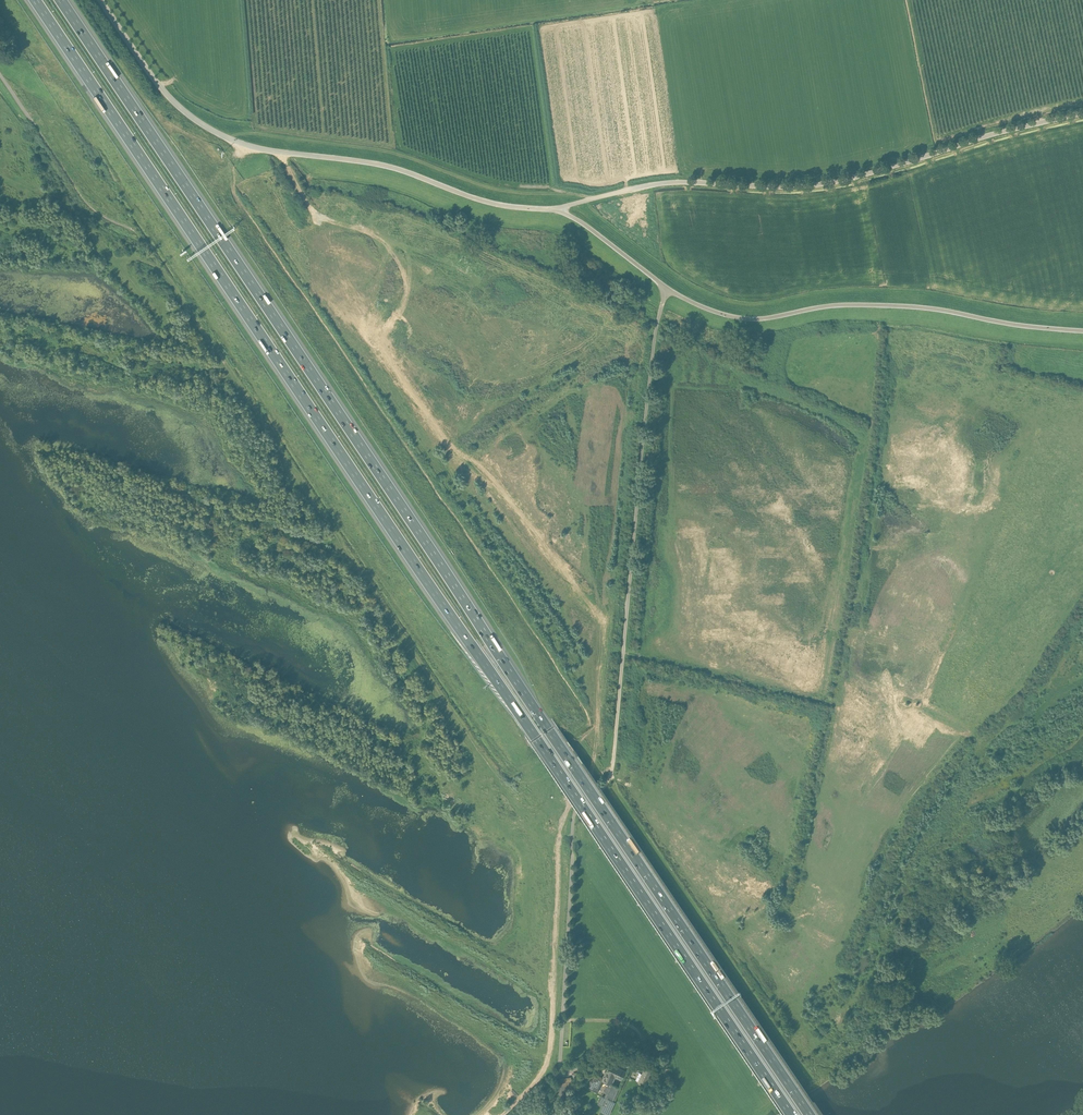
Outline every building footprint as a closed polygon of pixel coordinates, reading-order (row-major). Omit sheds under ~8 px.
[(235,57),(231,55),(227,63),(230,65),(235,57)] [(616,1054),(613,1060),(629,1068),(632,1062),(616,1054)] [(634,1056),(631,1061),(636,1063),(636,1064),(644,1068),(646,1063),(639,1059),(634,1056)] [(595,1077),(593,1082),(601,1085),(603,1081),(609,1083),(605,1091),(607,1092),(605,1097),(602,1096),(598,1104),(603,1106),(601,1111),(609,1114),(615,1102),(613,1101),(619,1088),(612,1085),(616,1077),(622,1079),(626,1071),(610,1063),(606,1071),(601,1080),(595,1077)] [(647,1063),(638,1081),(646,1086),(655,1067),(647,1063)] [(662,1068),(660,1078),(666,1079),(668,1070),(662,1068)] [(571,1079),(558,1080),(560,1098),(572,1096),(571,1079)]
